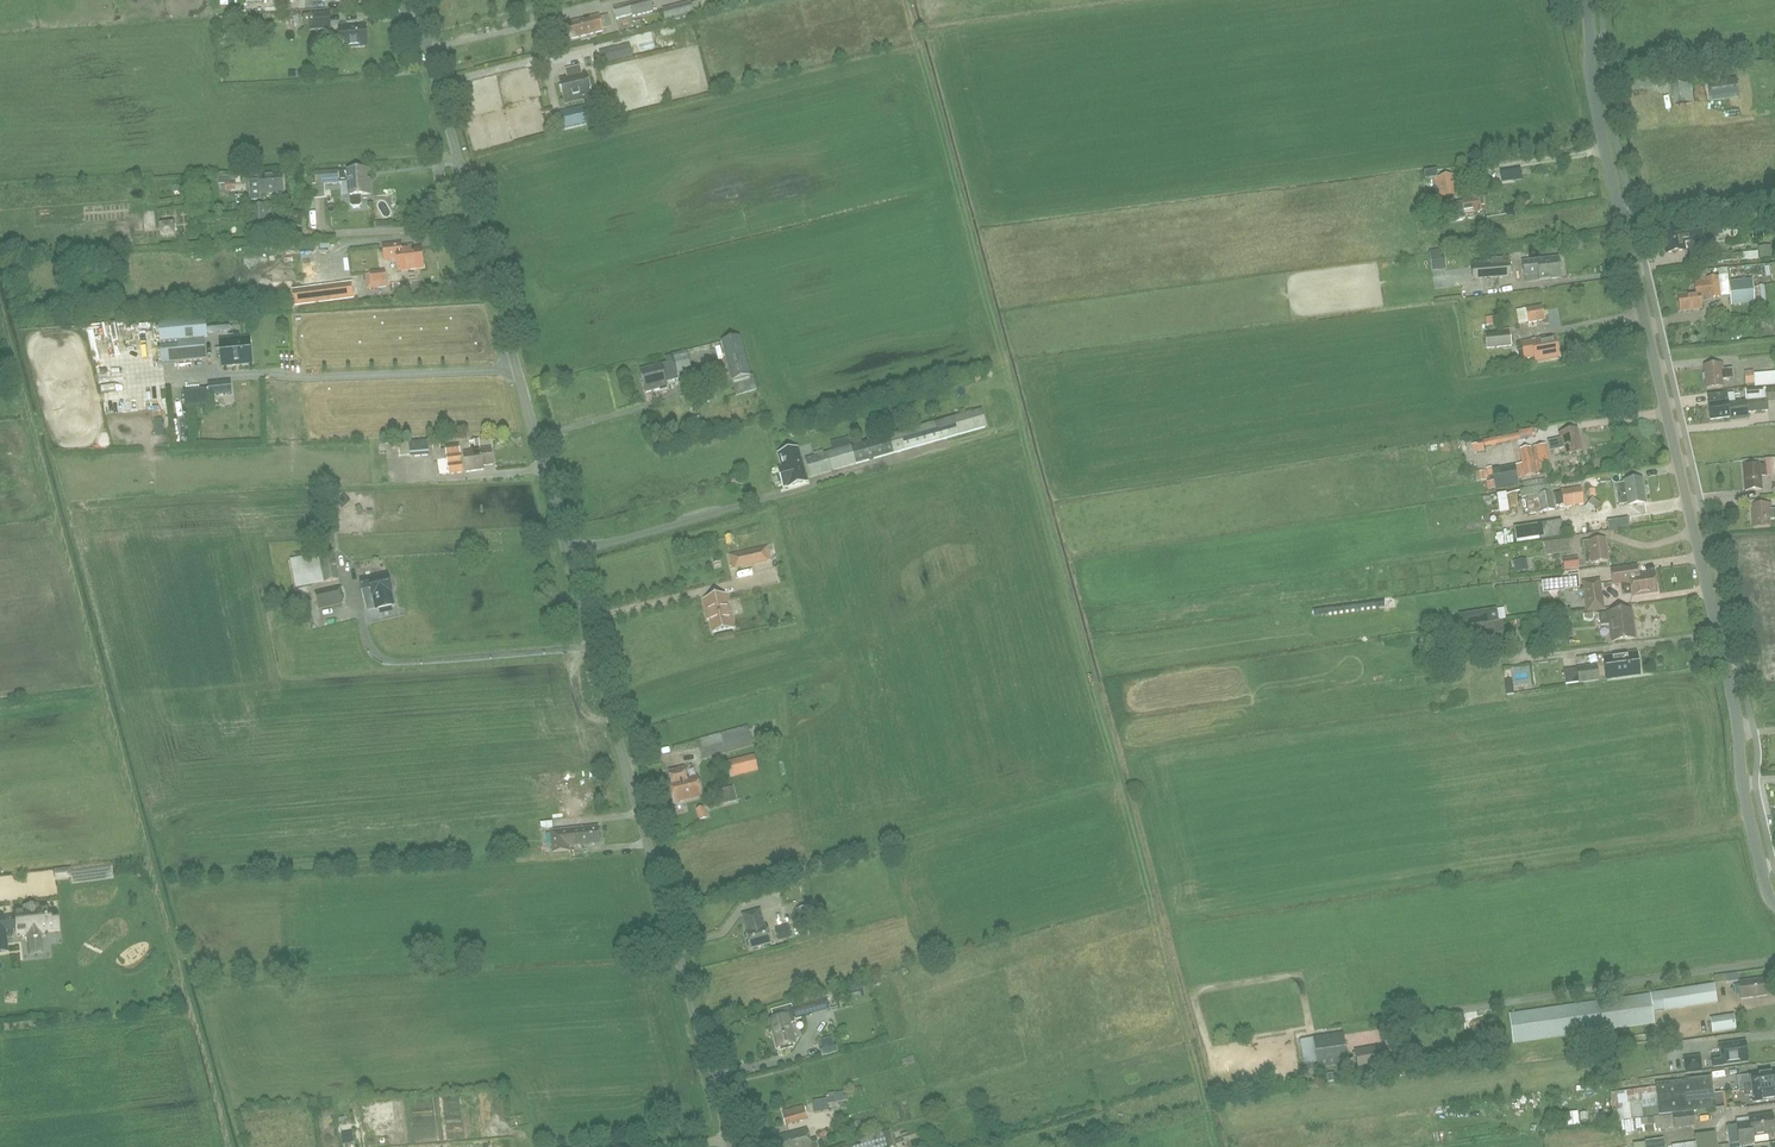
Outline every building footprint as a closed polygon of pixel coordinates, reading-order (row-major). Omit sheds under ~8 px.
[(632,17),(653,12),(650,0),(645,0),(613,9),(615,17),(631,13),(632,17)] [(694,16),(691,3),(662,10),(665,23),(694,16)] [(330,14),(303,16),(304,31),(331,29),(330,14)] [(572,39),(603,31),(599,15),(568,23),(572,39)] [(366,26),(339,28),(340,49),(368,46),(366,26)] [(568,79),(560,81),(566,103),(582,99),(581,96),(588,94),(587,88),(589,87),(588,81),(586,81),(584,75),(582,76),(580,66),(568,69),(569,76),(567,77),(568,79)] [(758,70),(730,76),(732,85),(741,83),(741,84),(760,81),(758,70)] [(1707,82),(1710,101),(1738,97),(1735,79),(1707,82)] [(1671,87),(1674,106),(1693,103),(1691,85),(1671,87)] [(1709,104),(1708,96),(1700,97),(1701,105),(1709,104)] [(558,129),(588,122),(584,108),(554,115),(558,129)] [(519,122),(529,131),(539,120),(529,111),(519,122)] [(349,196),(350,205),(352,207),(360,206),(362,204),(361,195),(371,195),(370,184),(367,184),(366,169),(347,170),(347,171),(338,171),(315,173),(316,185),(339,183),(348,182),(349,196)] [(259,194),(284,193),(283,175),(258,176),(259,194)] [(1441,199),(1446,198),(1456,196),(1455,191),(1454,185),(1452,176),(1438,178),(1438,179),(1433,180),(1434,188),(1439,188),(1441,199)] [(1488,185),(1498,183),(1497,176),(1487,177),(1488,185)] [(328,198),(326,186),(315,188),(317,200),(328,198)] [(1519,209),(1529,203),(1525,195),(1514,202),(1519,209)] [(1462,202),(1454,203),(1455,212),(1450,213),(1451,221),(1465,219),(1464,215),(1475,213),(1486,211),(1483,196),(1472,197),(1462,199),(1462,202)] [(1431,222),(1439,221),(1437,209),(1429,211),(1431,222)] [(174,222),(159,224),(161,238),(175,237),(174,222)] [(1684,243),(1702,240),(1700,226),(1688,227),(1688,229),(1681,229),(1681,228),(1662,231),(1666,254),(1685,251),(1684,243)] [(398,270),(423,267),(421,248),(402,251),(401,243),(383,246),(384,260),(392,259),(392,255),(396,255),(398,270)] [(1772,256),(1771,246),(1758,247),(1759,258),(1772,256)] [(1443,250),(1429,252),(1432,272),(1446,270),(1443,250)] [(1700,255),(1697,255),(1685,257),(1687,265),(1718,260),(1717,251),(1710,252),(1710,255),(1700,256),(1700,255)] [(1490,265),(1471,267),(1472,279),(1511,276),(1510,264),(1509,265),(1508,257),(1489,259),(1490,265)] [(1539,280),(1560,278),(1558,258),(1536,261),(1522,263),(1524,276),(1538,274),(1539,280)] [(384,272),(379,272),(370,273),(372,283),(386,281),(384,272)] [(1695,292),(1678,294),(1680,311),(1701,309),(1700,297),(1707,296),(1708,298),(1720,297),(1718,276),(1705,278),(1704,272),(1697,273),(1699,282),(1694,283),(1695,292)] [(1730,305),(1754,303),(1752,282),(1728,284),(1730,305)] [(292,291),(294,306),(353,298),(351,283),(292,291)] [(1755,301),(1765,300),(1764,286),(1753,287),(1755,301)] [(1528,323),(1544,320),(1542,306),(1525,309),(1528,323)] [(206,323),(205,319),(177,321),(159,322),(160,343),(179,341),(179,346),(161,348),(162,364),(180,362),(205,360),(202,334),(207,334),(206,323)] [(229,321),(206,323),(207,334),(230,331),(229,321)] [(1486,349),(1511,345),(1509,330),(1484,333),(1486,349)] [(136,345),(144,342),(142,334),(134,337),(136,345)] [(732,381),(750,376),(740,337),(721,342),(732,381)] [(1535,361),(1559,357),(1555,337),(1531,341),(1531,342),(1521,344),(1524,358),(1534,356),(1535,361)] [(223,366),(251,363),(249,338),(221,341),(223,366)] [(666,358),(667,363),(640,370),(646,393),(660,389),(660,391),(667,389),(666,388),(667,387),(666,383),(678,380),(677,377),(692,374),(686,351),(670,355),(670,356),(666,358)] [(1722,380),(1733,379),(1732,369),(1726,370),(1723,370),(1722,363),(1704,365),(1706,389),(1723,387),(1722,380)] [(1753,374),(1754,384),(1754,386),(1774,384),(1774,375),(1774,373),(1774,372),(1753,374)] [(209,396),(231,394),(230,380),(208,382),(209,396)] [(138,387),(138,396),(158,395),(157,386),(138,387)] [(1746,401),(1746,402),(1767,399),(1766,388),(1745,390),(1746,401)] [(186,403),(201,401),(200,389),(185,390),(186,403)] [(715,399),(714,396),(713,391),(702,394),(703,401),(715,399)] [(1728,402),(1727,393),(1708,395),(1709,405),(1708,405),(1710,419),(1729,417),(1730,421),(1740,420),(1737,403),(1728,404),(1728,402)] [(1746,401),(1737,403),(1740,420),(1748,418),(1747,412),(1768,410),(1767,401),(1767,399),(1746,402),(1746,401)] [(809,477),(856,464),(987,426),(982,408),(934,422),(851,446),(804,460),(809,477)] [(1483,445),(1504,441),(1519,438),(1519,436),(1534,433),(1532,428),(1519,432),(1509,434),(1509,435),(1482,440),(1483,441),(1477,442),(1478,452),(1484,451),(1483,445)] [(1550,452),(1553,451),(1564,449),(1566,455),(1582,451),(1577,428),(1559,433),(1560,439),(1548,442),(1550,452)] [(474,440),(475,450),(471,450),(471,452),(464,453),(466,472),(483,470),(483,466),(493,464),(491,448),(480,449),(479,440),(474,440)] [(400,458),(411,457),(429,456),(428,441),(398,442),(400,458)] [(433,451),(441,450),(440,443),(432,443),(433,451)] [(449,475),(463,473),(459,444),(445,446),(445,450),(449,474),(449,475)] [(1546,444),(1521,449),(1527,476),(1551,471),(1546,444)] [(788,485),(788,488),(807,482),(797,449),(779,454),(783,468),(778,470),(783,487),(788,485)] [(434,461),(438,461),(439,475),(449,474),(445,450),(441,450),(433,451),(434,461)] [(1495,488),(1518,484),(1515,465),(1487,469),(1488,477),(1493,476),(1493,480),(1488,481),(1489,489),(1495,488)] [(1766,466),(1760,466),(1743,467),(1745,491),(1761,490),(1760,477),(1767,476),(1766,466)] [(1623,481),(1624,483),(1615,484),(1619,505),(1627,504),(1627,505),(1645,503),(1641,479),(1623,481)] [(1550,485),(1538,487),(1524,489),(1526,497),(1529,514),(1541,512),(1554,510),(1551,492),(1550,485)] [(1563,507),(1583,504),(1580,487),(1561,490),(1561,492),(1554,493),(1556,506),(1563,505),(1563,507)] [(1601,504),(1591,497),(1587,503),(1597,510),(1601,504)] [(1705,502),(1705,513),(1722,513),(1722,502),(1705,502)] [(1770,509),(1770,504),(1751,505),(1753,528),(1770,527),(1769,520),(1774,519),(1774,509),(1770,509)] [(1607,521),(1609,530),(1629,527),(1628,517),(1607,521)] [(1516,543),(1531,541),(1532,542),(1564,537),(1562,522),(1514,529),(1516,543)] [(1586,564),(1591,563),(1608,561),(1605,539),(1583,542),(1586,564)] [(1543,543),(1545,556),(1570,552),(1568,540),(1555,542),(1555,541),(1543,543)] [(767,546),(728,555),(732,569),(770,561),(767,546)] [(296,589),(324,583),(339,580),(333,551),(318,554),(290,560),(296,589)] [(1564,572),(1579,571),(1577,558),(1563,559),(1564,572)] [(1613,584),(1630,582),(1632,595),(1656,592),(1654,574),(1637,576),(1636,567),(1611,570),(1613,584)] [(393,606),(392,603),(390,592),(391,592),(387,575),(369,579),(369,578),(360,580),(362,589),(370,587),(372,596),(373,596),(376,609),(393,606)] [(1565,579),(1544,580),(1545,594),(1552,594),(1553,599),(1566,598),(1565,579)] [(1583,583),(1584,587),(1586,604),(1602,602),(1599,580),(1583,583)] [(319,609),(343,603),(340,586),(315,591),(319,609)] [(291,604),(302,602),(299,593),(289,595),(291,604)] [(702,599),(707,621),(709,621),(712,634),(735,629),(731,612),(730,613),(729,603),(727,594),(702,599)] [(1496,608),(1485,610),(1487,623),(1498,621),(1498,620),(1505,619),(1503,608),(1496,609),(1496,608)] [(1600,626),(1610,624),(1612,624),(1614,641),(1634,638),(1630,610),(1599,614),(1600,626)] [(1473,625),(1471,612),(1458,614),(1460,627),(1473,625)] [(1468,652),(1506,646),(1502,621),(1464,627),(1468,652)] [(1571,638),(1570,626),(1560,627),(1561,638),(1571,638)] [(1606,679),(1639,674),(1636,654),(1603,658),(1606,679)] [(1578,684),(1599,681),(1597,665),(1576,668),(1578,684)] [(748,726),(697,740),(702,760),(753,746),(748,726)] [(730,777),(758,770),(754,755),(726,762),(730,777)] [(674,803),(702,796),(697,776),(686,778),(684,768),(669,772),(671,782),(669,782),(674,803)] [(724,804),(731,802),(733,808),(751,803),(749,797),(745,799),(740,784),(720,790),(724,804)] [(576,815),(583,807),(576,801),(569,809),(576,815)] [(699,820),(706,817),(703,807),(696,809),(699,820)] [(548,832),(549,834),(550,854),(570,852),(569,846),(600,843),(598,827),(548,832)] [(55,874),(58,874),(58,879),(70,878),(70,869),(55,871),(55,874)] [(800,926),(802,925),(814,922),(814,920),(824,917),(821,906),(810,909),(810,908),(796,911),(800,926)] [(53,912),(48,912),(48,909),(38,910),(37,908),(25,910),(25,911),(15,912),(17,934),(28,932),(29,941),(31,954),(40,953),(39,940),(38,931),(55,929),(53,912)] [(766,926),(764,927),(759,911),(743,915),(747,931),(746,932),(750,949),(771,943),(766,926)] [(3,916),(0,916),(0,953),(1,953),(6,952),(4,930),(13,929),(12,917),(3,918),(3,916)] [(1741,999),(1767,995),(1765,979),(1739,982),(1741,999)] [(859,992),(860,996),(865,995),(862,984),(848,988),(850,995),(859,992)] [(1653,1012),(1717,1003),(1714,985),(1509,1014),(1513,1043),(1654,1023),(1653,1012)] [(794,1008),(791,1009),(791,1008),(786,1009),(789,1024),(795,1023),(794,1020),(813,1016),(812,1015),(809,1003),(822,999),(821,993),(792,1001),(794,1008)] [(774,1018),(770,1019),(778,1048),(795,1044),(789,1024),(786,1009),(785,1008),(772,1012),(774,1018)] [(1734,1020),(1712,1022),(1714,1033),(1735,1030),(1734,1020)] [(1309,1070),(1319,1069),(1347,1064),(1344,1050),(1342,1033),(1314,1038),(1300,1040),(1303,1064),(1308,1063),(1309,1070)] [(1690,1042),(1674,1045),(1675,1052),(1691,1049),(1690,1042)] [(1723,1065),(1723,1064),(1747,1061),(1744,1043),(1719,1047),(1721,1057),(1712,1058),(1713,1067),(1723,1065)] [(1401,1062),(1416,1059),(1413,1045),(1398,1048),(1401,1062)] [(1359,1072),(1381,1068),(1377,1047),(1355,1051),(1359,1072)] [(1608,1071),(1618,1070),(1616,1056),(1607,1057),(1608,1071)] [(1702,1071),(1700,1056),(1683,1058),(1685,1073),(1702,1071)] [(1748,1083),(1741,1084),(1742,1090),(1774,1085),(1774,1070),(1747,1075),(1748,1083)] [(1614,1121),(1633,1119),(1659,1117),(1659,1116),(1715,1110),(1711,1077),(1685,1080),(1685,1081),(1655,1084),(1655,1087),(1610,1094),(1614,1121)] [(1742,1090),(1743,1096),(1750,1095),(1750,1097),(1751,1098),(1751,1103),(1774,1099),(1774,1085),(1742,1090)] [(1580,1099),(1578,1091),(1564,1094),(1566,1103),(1580,1099)] [(1546,1093),(1532,1094),(1534,1104),(1547,1102),(1546,1093)] [(1513,1105),(1527,1105),(1527,1097),(1513,1098),(1513,1105)] [(833,1113),(832,1099),(816,1100),(816,1113),(833,1113)] [(785,1126),(806,1120),(802,1106),(781,1112),(785,1126)] [(1655,1129),(1694,1125),(1693,1114),(1640,1120),(1641,1126),(1655,1125),(1655,1129)] [(1753,1136),(1774,1133),(1772,1116),(1750,1119),(1750,1124),(1737,1126),(1739,1143),(1753,1141),(1753,1136)] [(1570,1118),(1571,1128),(1579,1127),(1578,1117),(1570,1118)] [(816,1139),(810,1141),(807,1129),(776,1137),(778,1146),(818,1146),(816,1139)] [(861,1144),(851,1146),(890,1146),(893,1146),(888,1131),(860,1139),(861,1144)] [(1718,1134),(1698,1135),(1699,1146),(1719,1146),(1718,1134)]
